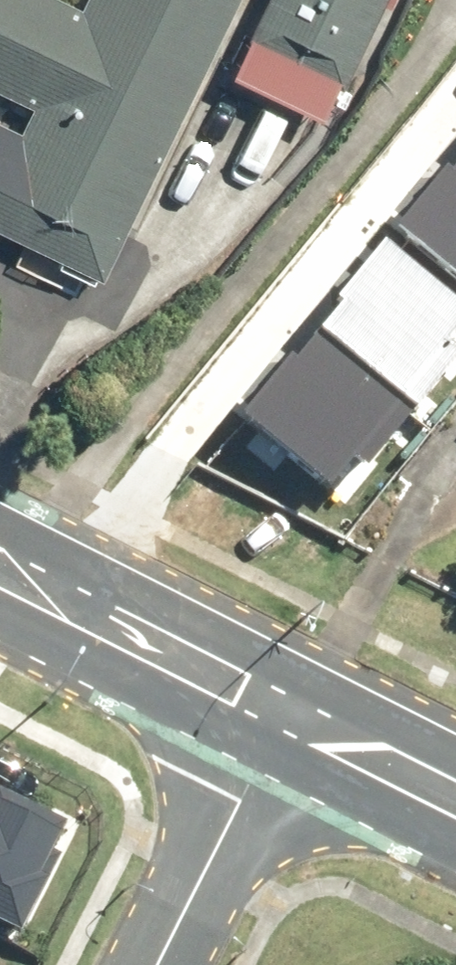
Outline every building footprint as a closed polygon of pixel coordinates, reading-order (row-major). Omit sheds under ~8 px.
[(90,286),(228,0),(74,0),(67,14),(39,0),(0,0),(0,104),(19,113),(9,135),(0,131),(0,243),(90,286)] [(233,52),(331,98),(377,0),(258,0),(233,52)] [(455,268),(455,165),(449,160),(399,224),(455,268)] [(455,327),(455,293),(382,235),(332,300),(341,307),(323,330),(416,403),(455,353),(455,348),(446,340),(455,327)] [(239,416),(330,487),(356,453),(369,462),(411,409),(317,336),(299,359),(289,352),(239,416)] [(29,929),(58,870),(43,863),(70,809),(0,775),(0,915),(29,929)]
